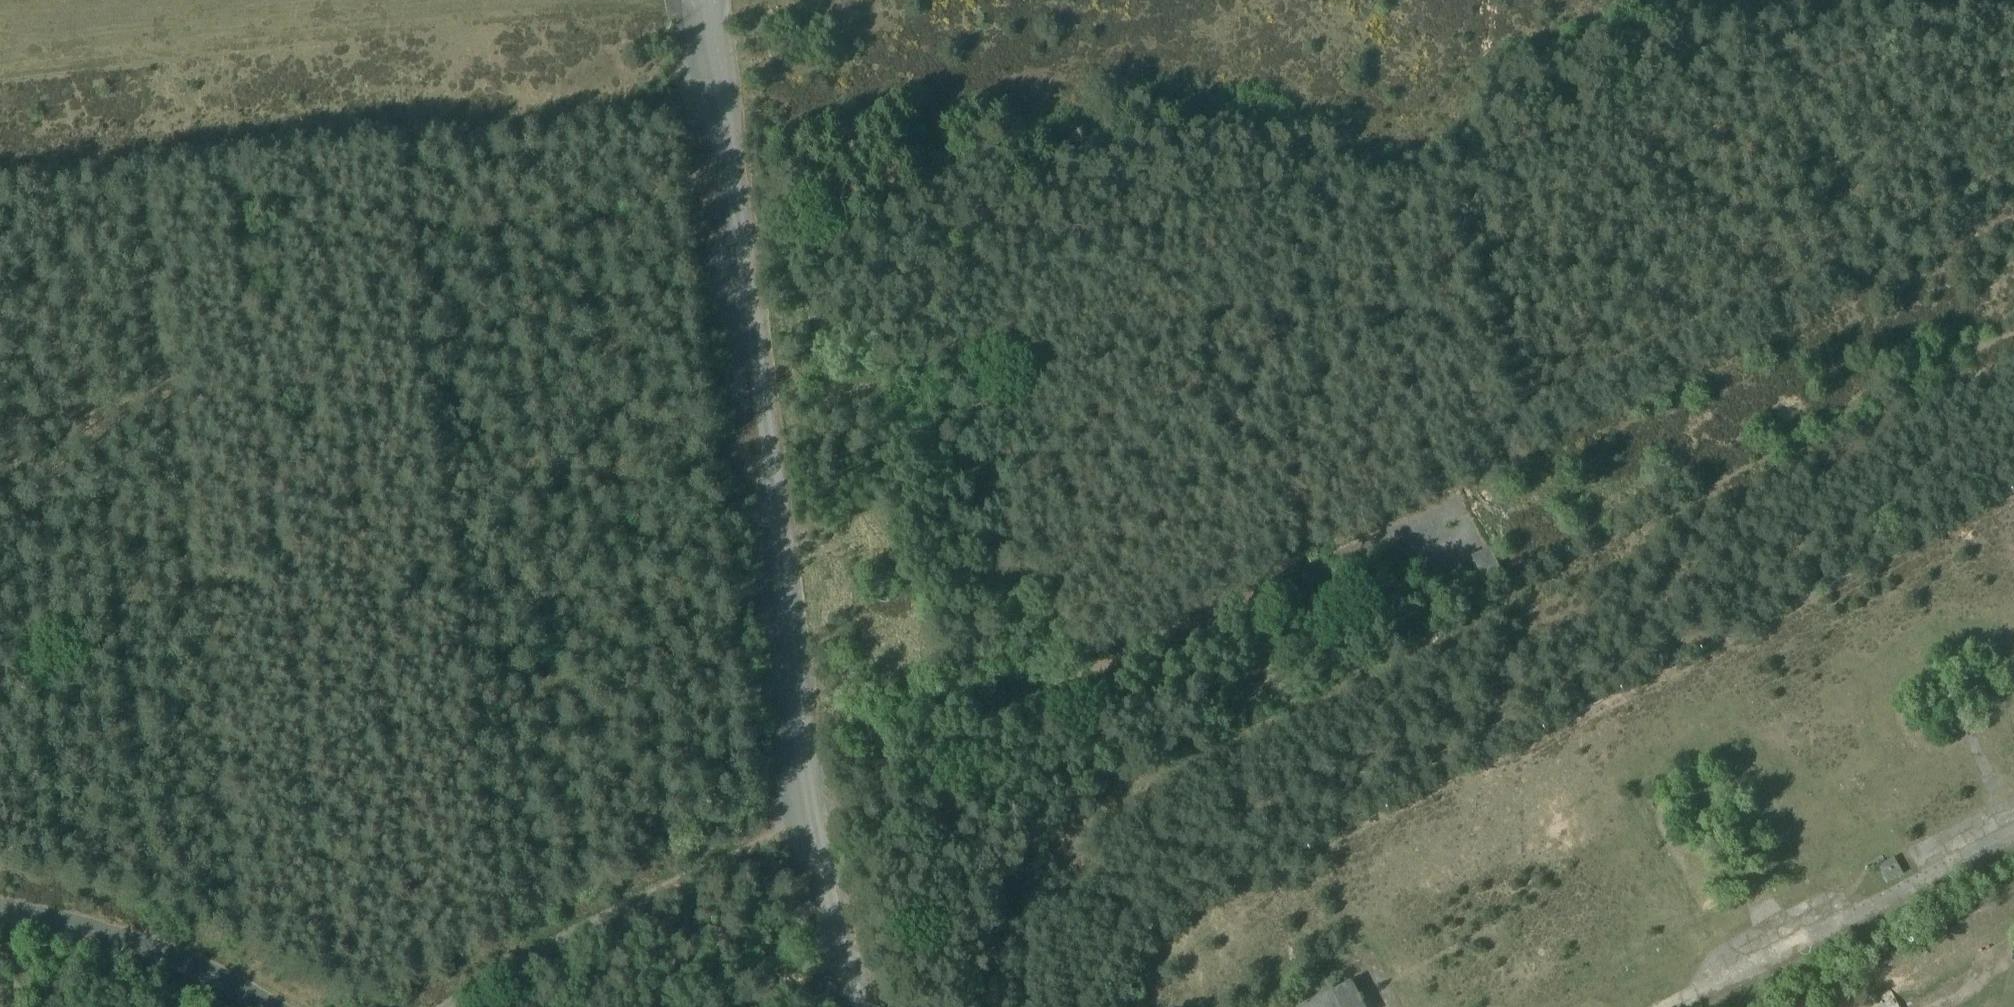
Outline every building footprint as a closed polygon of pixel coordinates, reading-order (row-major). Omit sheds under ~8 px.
[(1476,559),(1485,578),(1503,568),(1494,550),(1476,559)] [(1894,860),(1884,863),(1888,877),(1898,875),(1894,860)] [(1356,981),(1335,992),(1328,978),(1300,993),(1306,1006),(1305,1006),(1369,1006),(1356,981)] [(1859,1006),(1900,1006),(1893,990),(1858,1005),(1859,1006)]
